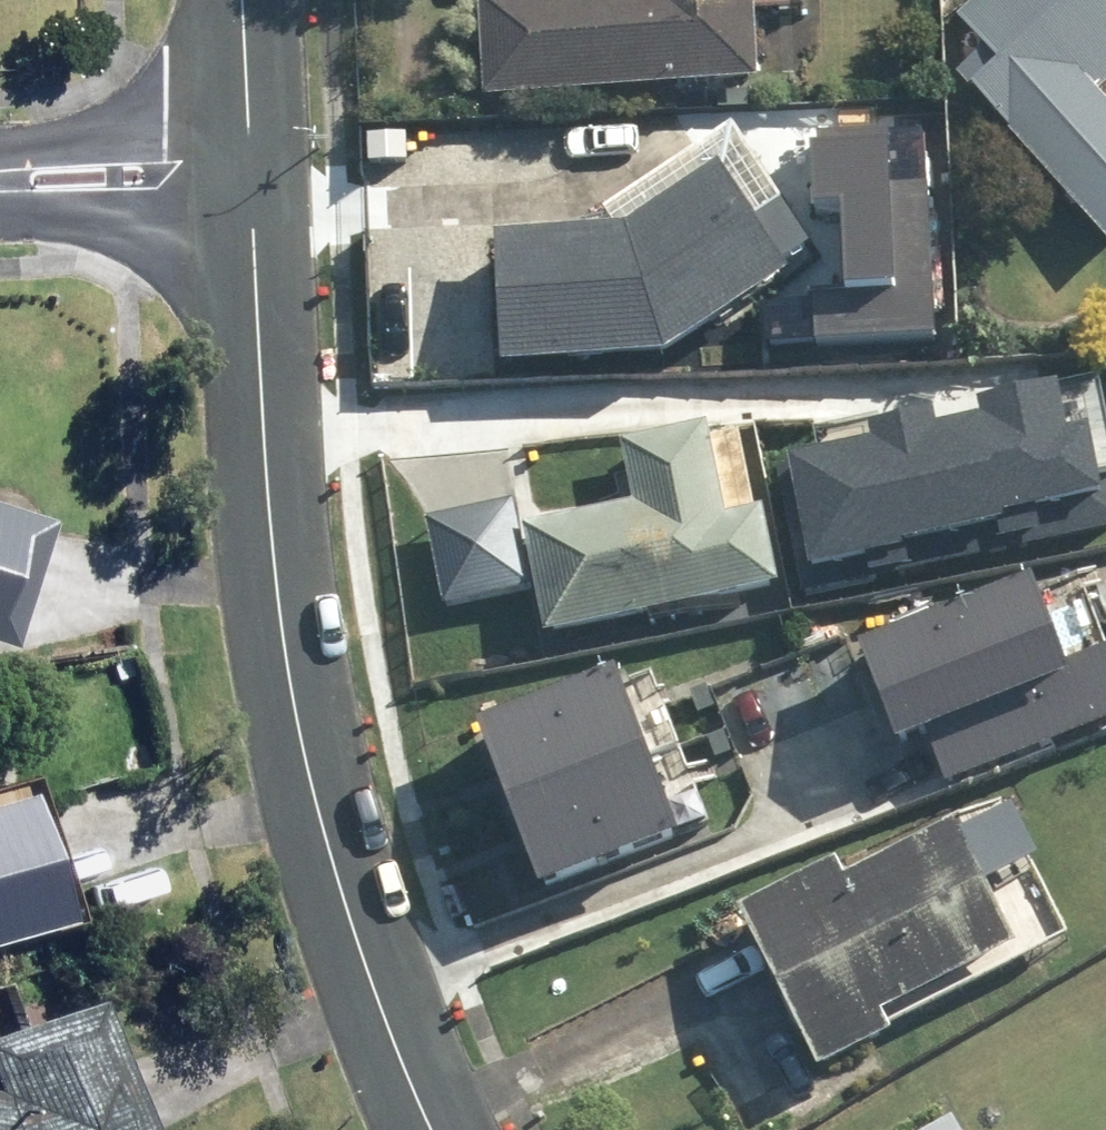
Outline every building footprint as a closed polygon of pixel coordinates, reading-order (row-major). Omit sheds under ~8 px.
[(787,0),(632,0),(632,6),(468,5),(468,102),(745,103),(745,23),(787,24),(787,0)] [(947,80),(1099,264),(1105,259),(1105,0),(962,0),(938,20),(971,60),(947,80)] [(487,381),(650,378),(807,269),(724,150),(576,252),(485,254),(487,381)] [(802,582),(1105,518),(1105,477),(1102,478),(1090,422),(1073,426),(1062,377),(874,417),(878,433),(775,454),(802,582)] [(535,653),(768,608),(733,427),(603,452),(615,516),(512,535),(535,653)] [(15,640),(54,510),(0,494),(0,636),(15,640)] [(901,732),(928,722),(949,777),(1105,718),(1105,653),(1071,666),(1035,572),(865,637),(901,732)] [(482,715),(545,885),(686,833),(622,663),(482,715)] [(69,911),(24,773),(0,781),(0,934),(69,911)] [(864,1039),(1057,954),(993,809),(930,836),(936,851),(834,896),(825,878),(715,926),(792,1100),(875,1064),(864,1039)] [(99,986),(0,1028),(0,1129),(160,1129),(99,986)]
